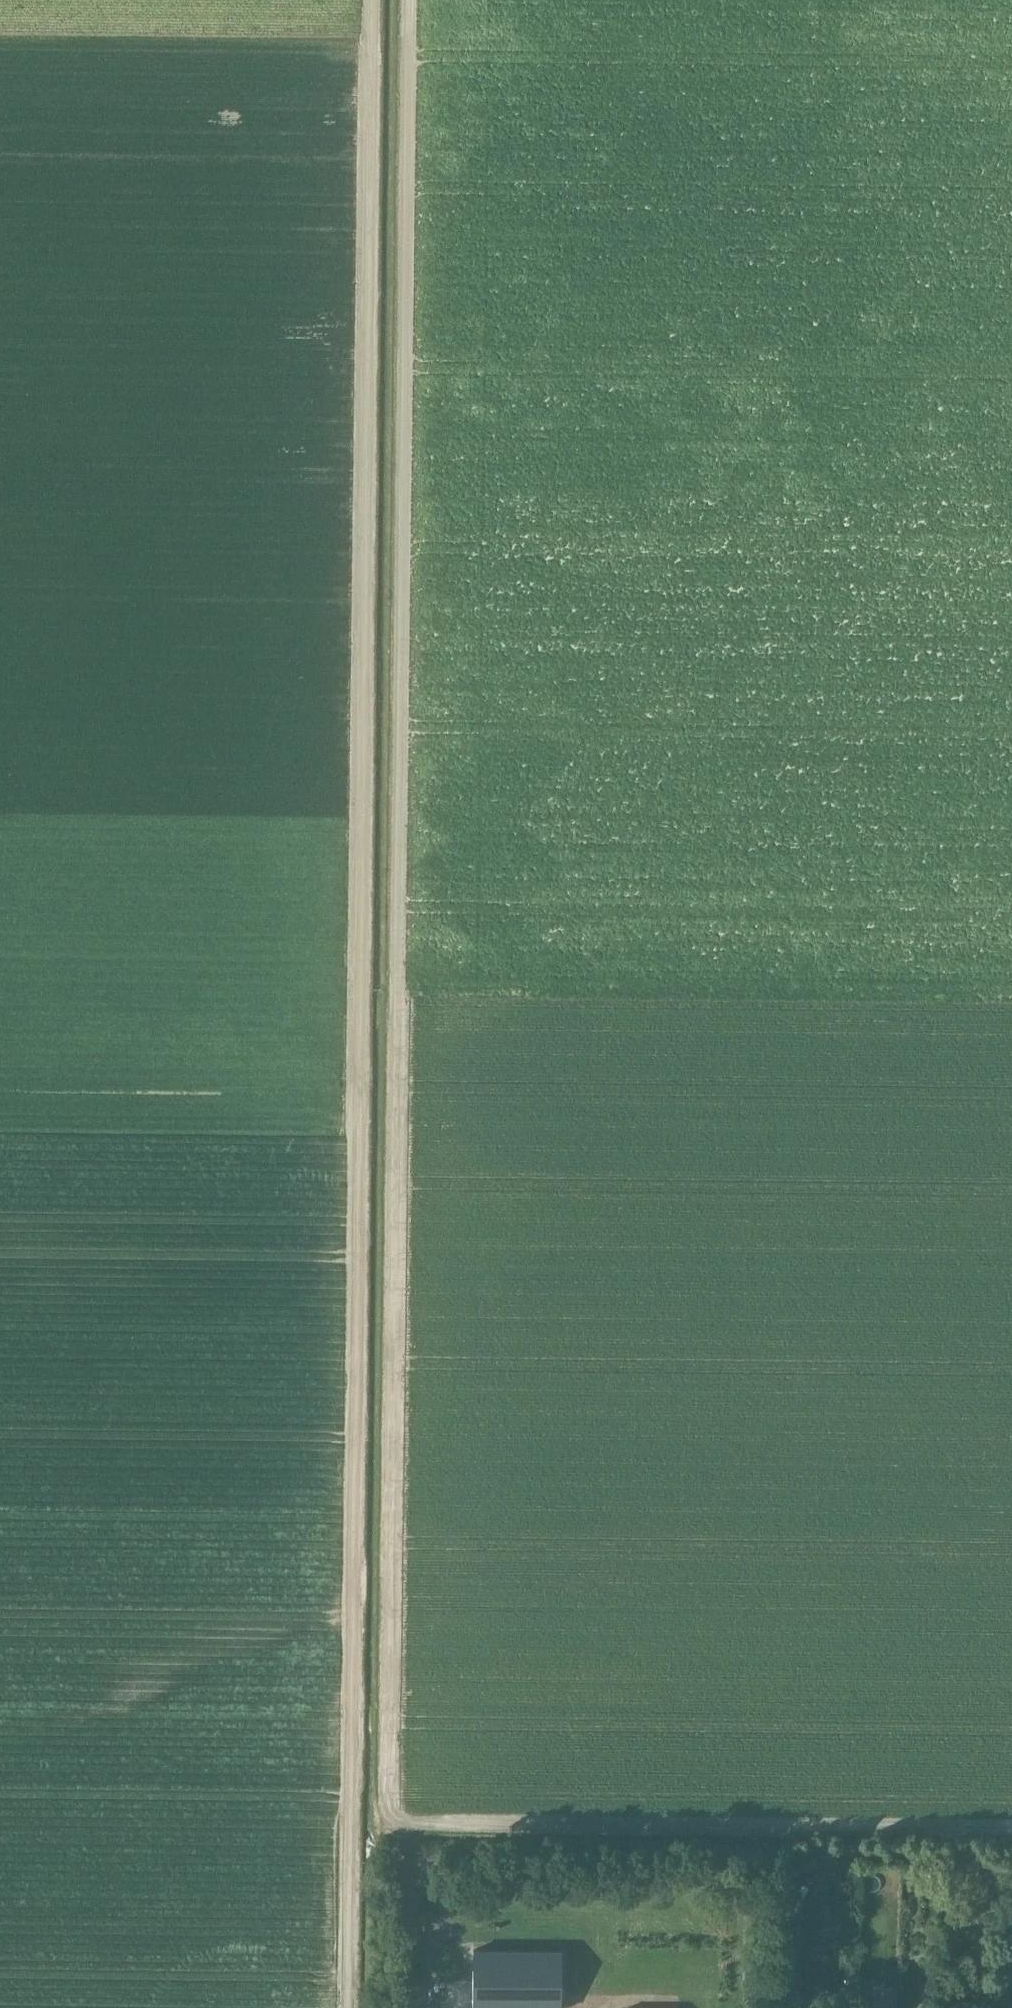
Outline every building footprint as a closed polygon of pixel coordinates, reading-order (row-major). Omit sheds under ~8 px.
[(562,1949),(473,1947),(472,2007),(561,2007),(562,1949)]
